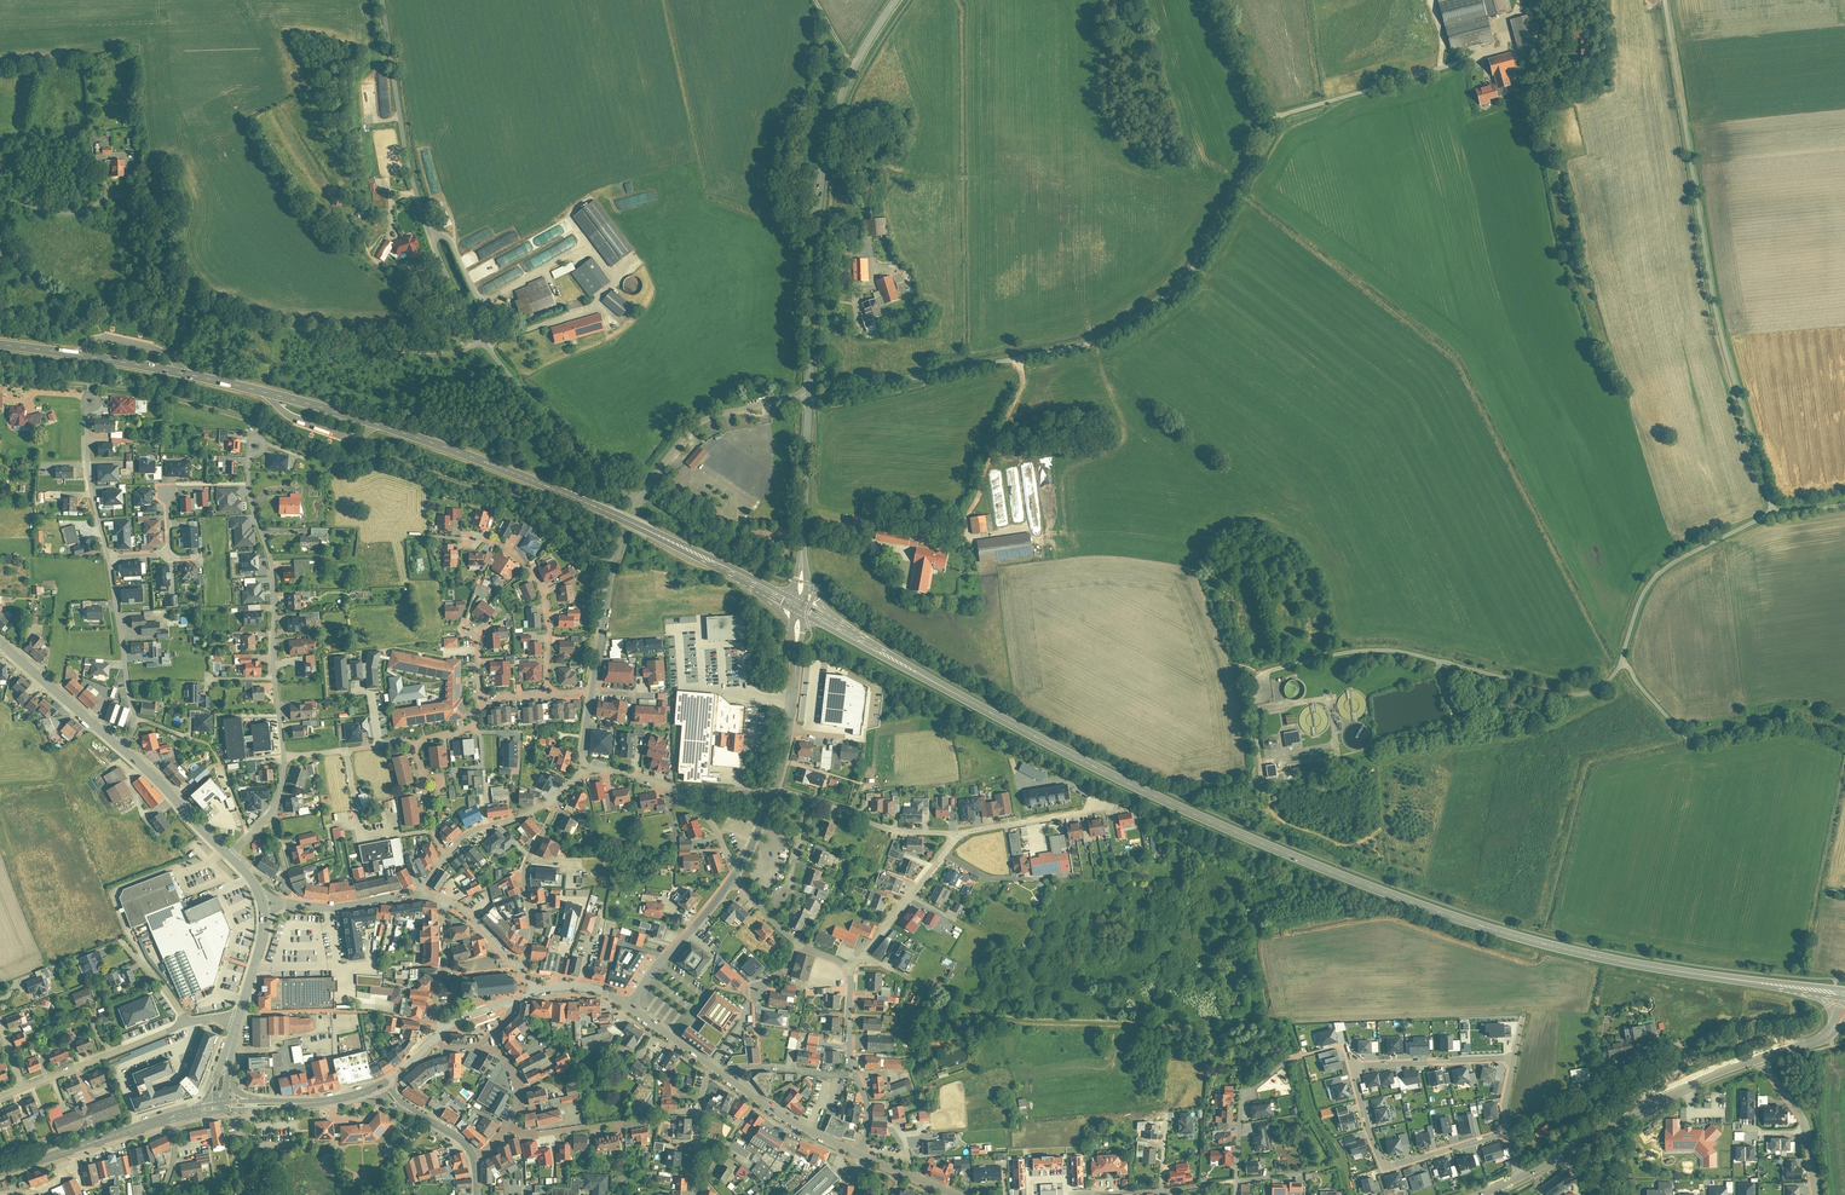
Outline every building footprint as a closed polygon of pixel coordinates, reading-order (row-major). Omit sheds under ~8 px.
[(1440,10),(1445,28),(1447,28),(1453,52),(1494,42),(1488,17),(1508,12),(1505,0),(1481,0),(1440,10)] [(1531,14),(1510,20),(1520,57),(1541,51),(1531,14)] [(1570,29),(1570,41),(1591,41),(1591,29),(1570,29)] [(1510,87),(1506,73),(1515,70),(1511,55),(1488,61),(1496,90),(1510,87)] [(1476,91),(1480,107),(1499,102),(1495,86),(1476,91)] [(101,148),(101,156),(110,156),(110,148),(101,148)] [(110,162),(111,178),(121,178),(121,161),(110,162)] [(388,209),(388,192),(375,193),(375,209),(388,209)] [(573,218),(610,268),(631,252),(595,202),(573,218)] [(354,215),(359,220),(365,213),(360,208),(354,215)] [(866,237),(883,235),(881,219),(864,221),(866,237)] [(373,256),(384,262),(388,254),(398,259),(407,257),(408,261),(417,259),(416,255),(421,254),(416,236),(394,242),(396,249),(392,247),(393,245),(382,239),(373,256)] [(856,282),(869,281),(867,259),(854,260),(856,282)] [(592,260),(572,275),(589,298),(609,282),(592,260)] [(570,264),(551,273),(555,280),(574,271),(570,264)] [(876,280),(889,318),(901,314),(888,275),(876,280)] [(624,282),(623,286),(623,289),(624,292),(627,295),(629,296),(633,297),(636,297),(639,295),(641,293),(643,290),(643,287),(643,284),(641,281),(638,278),(635,277),(632,277),(629,278),(626,280),(624,282)] [(523,318),(555,304),(544,279),(512,292),(523,318)] [(614,291),(604,302),(622,318),(632,307),(614,291)] [(858,306),(865,330),(884,324),(876,300),(858,306)] [(551,328),(555,342),(604,329),(600,314),(551,328)] [(856,324),(852,336),(858,339),(863,327),(856,324)] [(112,398),(111,413),(135,414),(135,399),(112,398)] [(25,407),(9,407),(9,421),(13,426),(24,427),(27,425),(30,425),(30,416),(25,416),(25,407)] [(94,431),(115,432),(115,421),(94,420),(94,431)] [(219,443),(228,444),(228,440),(229,431),(220,430),(219,443)] [(227,452),(239,453),(240,441),(228,440),(228,444),(227,452)] [(103,458),(113,458),(113,445),(97,446),(98,457),(103,456),(103,458)] [(686,464),(694,470),(708,454),(699,448),(686,464)] [(269,456),(267,469),(287,472),(288,459),(269,456)] [(165,464),(165,477),(180,476),(180,479),(188,479),(191,475),(191,457),(181,457),(181,460),(168,460),(168,464),(165,464)] [(139,461),(139,473),(155,472),(155,461),(150,461),(150,459),(144,459),(144,461),(139,461)] [(222,472),(237,473),(237,462),(228,462),(228,460),(223,460),(222,472)] [(99,466),(99,481),(118,481),(118,466),(99,466)] [(56,478),(73,478),(73,468),(56,469),(56,478)] [(239,489),(219,489),(219,494),(218,494),(218,500),(221,500),(221,511),(241,510),(241,502),(236,502),(236,495),(239,495),(239,489)] [(143,505),(151,505),(150,490),(137,491),(138,495),(134,495),(135,507),(143,507),(143,505)] [(103,508),(121,506),(120,491),(101,493),(103,508)] [(196,494),(197,507),(207,507),(206,494),(196,494)] [(63,512),(76,513),(76,499),(63,499),(63,512)] [(181,500),(181,513),(191,513),(190,499),(181,500)] [(279,500),(278,514),(297,515),(298,500),(279,500)] [(143,505),(143,507),(143,513),(156,513),(156,505),(143,505)] [(491,508),(488,518),(494,520),(498,510),(491,508)] [(451,517),(451,520),(457,521),(457,517),(462,518),(462,509),(447,509),(447,516),(451,517)] [(477,510),(472,525),(484,529),(488,518),(489,514),(477,510)] [(969,518),(972,533),(991,530),(989,515),(969,518)] [(438,516),(438,530),(451,530),(451,520),(451,517),(447,516),(438,516)] [(249,518),(230,519),(231,530),(234,530),(235,547),(255,545),(254,532),(249,532),(249,518)] [(502,519),(496,533),(509,539),(512,533),(517,535),(521,527),(502,519)] [(131,548),(129,521),(116,522),(118,548),(131,548)] [(160,533),(160,522),(150,523),(144,523),(145,534),(147,534),(160,533)] [(189,529),(183,529),(184,548),(202,547),(201,537),(198,538),(197,522),(189,523),(189,529)] [(62,530),(66,545),(79,542),(75,526),(62,530)] [(878,526),(876,540),(909,546),(911,533),(878,526)] [(320,539),(320,541),(327,541),(328,529),(311,528),(311,538),(320,539)] [(921,529),(918,539),(935,543),(937,533),(921,529)] [(35,532),(34,542),(42,542),(42,532),(35,532)] [(162,533),(147,534),(148,545),(152,545),(163,545),(162,533)] [(521,549),(535,557),(544,540),(530,533),(521,549)] [(979,543),(981,563),(1032,556),(1029,537),(979,543)] [(300,538),(299,548),(319,549),(320,541),(320,539),(311,538),(300,538)] [(84,555),(95,552),(92,539),(80,542),(84,555)] [(930,590),(934,568),(944,570),(946,560),(957,562),(959,548),(946,546),(945,552),(917,547),(910,586),(930,590)] [(444,567),(457,567),(457,551),(452,551),(444,551),(444,567)] [(483,562),(488,565),(493,554),(485,551),(483,555),(483,562)] [(503,552),(495,555),(494,558),(494,562),(492,568),(508,579),(513,573),(518,573),(521,570),(520,563),(503,552)] [(469,566),(483,566),(483,562),(483,555),(469,554),(469,566)] [(258,555),(245,556),(245,570),(259,569),(258,555)] [(132,562),(123,563),(124,576),(132,575),(132,562)] [(141,562),(132,562),(132,575),(141,575),(141,562)] [(539,570),(545,583),(559,576),(562,575),(560,571),(556,562),(539,570)] [(170,586),(169,566),(156,567),(157,587),(170,586)] [(181,568),(182,579),(197,578),(197,575),(197,567),(181,568)] [(559,576),(561,581),(571,577),(567,568),(560,571),(562,575),(559,576)] [(283,578),(293,578),(293,569),(283,569),(283,578)] [(563,582),(566,586),(575,582),(573,577),(563,582)] [(519,588),(525,601),(537,596),(531,583),(519,588)] [(261,585),(248,585),(248,600),(261,600),(261,585)] [(559,588),(560,603),(573,601),(572,587),(559,588)] [(142,589),(121,590),(121,602),(143,601),(142,589)] [(287,596),(287,610),(301,610),(300,596),(287,596)] [(472,614),(485,623),(493,611),(481,603),(472,614)] [(445,619),(458,619),(457,606),(444,607),(445,619)] [(88,619),(102,619),(102,608),(92,608),(87,609),(88,619)] [(527,608),(528,628),(541,628),(540,613),(536,614),(536,608),(527,608)] [(1,630),(9,619),(0,612),(0,629),(1,630)] [(243,613),(244,625),(262,624),(262,612),(243,613)] [(707,617),(708,637),(726,636),(726,639),(746,638),(745,615),(707,617)] [(144,617),(132,617),(132,627),(142,627),(145,626),(145,623),(144,617)] [(287,619),(288,633),(306,631),(305,617),(287,619)] [(558,617),(558,627),(574,628),(574,617),(567,617),(558,617)] [(159,623),(145,623),(145,626),(142,627),(142,628),(141,629),(141,632),(142,633),(142,634),(160,633),(159,623)] [(485,634),(486,649),(498,649),(498,634),(485,634)] [(24,650),(40,663),(47,655),(40,649),(45,643),(36,636),(24,650)] [(240,651),(256,650),(254,636),(239,637),(240,651)] [(445,649),(458,647),(457,638),(444,639),(445,649)] [(289,642),(291,655),(307,653),(307,651),(314,650),(313,640),(289,642)] [(661,640),(627,642),(628,655),(633,655),(633,653),(657,651),(657,653),(662,653),(661,640)] [(144,642),(131,643),(132,654),(144,653),(144,649),(144,642)] [(156,642),(144,642),(144,649),(150,649),(150,658),(157,657),(156,642)] [(528,656),(542,655),(541,642),(532,643),(527,643),(528,656)] [(574,642),(560,642),(560,655),(574,654),(574,642)] [(379,688),(377,666),(381,651),(368,652),(366,663),(346,664),(346,657),(334,658),(337,691),(349,690),(348,679),(351,679),(351,681),(363,680),(363,678),(366,678),(367,689),(379,688)] [(444,723),(465,719),(461,699),(459,699),(461,660),(445,659),(445,661),(392,652),(388,669),(445,681),(445,701),(441,702),(442,703),(391,711),(393,729),(444,721),(444,723)] [(649,686),(666,684),(664,661),(646,663),(649,686)] [(495,688),(510,688),(509,677),(511,677),(510,662),(490,663),(490,674),(495,674),(495,688)] [(91,675),(109,677),(110,665),(92,663),(91,675)] [(528,683),(540,682),(539,663),(519,665),(520,674),(527,673),(528,683)] [(246,676),(261,675),(261,664),(246,664),(246,676)] [(603,683),(633,684),(634,665),(604,664),(603,683)] [(298,666),(298,676),(311,676),(311,665),(298,666)] [(559,668),(560,685),(577,684),(577,672),(572,672),(572,667),(570,667),(559,668)] [(824,725),(830,674),(827,674),(821,724),(824,725)] [(842,676),(830,674),(824,725),(837,726),(837,727),(854,729),(862,730),(863,724),(864,724),(868,686),(845,675),(843,674),(842,676)] [(403,686),(402,676),(389,678),(390,688),(388,689),(391,704),(427,699),(424,683),(403,686)] [(24,693),(29,688),(20,680),(11,690),(20,697),(24,693)] [(76,696),(83,688),(74,680),(66,687),(76,696)] [(186,686),(186,703),(200,703),(200,697),(200,687),(186,686)] [(711,743),(715,693),(715,692),(678,688),(675,719),(683,720),(679,769),(684,769),(683,778),(700,780),(701,773),(708,774),(711,743)] [(252,701),(265,700),(264,689),(251,690),(252,701)] [(91,709),(98,701),(86,690),(78,698),(91,709)] [(29,698),(24,693),(16,701),(22,706),(29,698)] [(712,764),(740,766),(745,706),(732,705),(722,693),(715,693),(711,743),(713,743),(712,764)] [(36,708),(40,704),(34,698),(26,706),(33,712),(36,708)] [(45,717),(53,708),(44,700),(40,704),(36,708),(45,717)] [(624,724),(627,702),(612,701),(612,705),(597,703),(595,716),(609,718),(608,722),(624,724)] [(523,724),(534,723),(534,721),(543,720),(543,703),(535,704),(535,702),(529,703),(529,708),(522,708),(523,724)] [(562,719),(562,703),(552,704),(552,719),(562,719)] [(562,703),(563,718),(573,718),(573,703),(562,703)] [(106,720),(123,726),(128,710),(111,704),(106,720)] [(140,713),(154,716),(155,707),(141,705),(140,713)] [(290,707),(291,719),(311,718),(311,705),(290,707)] [(500,710),(501,723),(511,722),(511,716),(517,716),(517,707),(500,708),(500,710)] [(635,723),(665,725),(666,708),(635,707),(635,723)] [(487,716),(487,727),(501,726),(501,723),(500,710),(490,711),(490,715),(487,716)] [(1282,715),(1283,726),(1295,725),(1293,714),(1282,715)] [(196,715),(195,728),(202,728),(202,730),(209,731),(210,716),(196,715)] [(228,759),(245,757),(240,718),(223,720),(228,759)] [(70,741),(81,729),(71,721),(61,733),(70,741)] [(256,751),(270,749),(267,723),(253,725),(256,751)] [(361,724),(345,725),(346,743),(362,742),(361,724)] [(292,729),(292,738),(303,737),(302,728),(292,729)] [(1284,733),(1286,748),(1300,746),(1298,730),(1284,733)] [(612,733),(592,732),(590,754),(611,755),(612,733)] [(634,734),(621,733),(621,745),(633,747),(634,734)] [(141,737),(144,751),(158,748),(155,734),(141,737)] [(669,741),(650,736),(647,744),(666,751),(669,741)] [(1270,737),(1265,738),(1263,741),(1262,745),(1264,749),(1268,752),(1274,751),(1277,748),(1277,743),(1275,738),(1270,737)] [(473,740),(453,741),(454,756),(474,754),(473,740)] [(814,745),(800,743),(798,756),(800,756),(799,760),(822,763),(821,769),(829,770),(832,753),(826,752),(826,749),(814,748),(814,745)] [(503,768),(517,768),(516,744),(503,744),(503,768)] [(621,745),(620,759),(633,761),(633,747),(621,745)] [(428,747),(430,768),(447,767),(445,746),(428,747)] [(859,748),(842,746),(840,760),(857,762),(859,748)] [(555,770),(566,773),(572,754),(553,748),(550,756),(558,758),(555,770)] [(649,748),(646,756),(662,761),(665,753),(649,748)] [(407,755),(391,759),(398,786),(413,782),(410,772),(415,770),(413,764),(409,764),(407,755)] [(652,761),(650,770),(667,775),(670,766),(652,761)] [(1268,777),(1276,776),(1274,761),(1266,762),(1268,777)] [(175,772),(177,770),(171,764),(163,770),(169,777),(175,772)] [(261,781),(273,781),(272,769),(267,769),(267,766),(260,766),(261,781)] [(123,781),(126,779),(119,767),(103,777),(110,789),(123,781)] [(288,783),(302,788),(307,772),(294,767),(288,783)] [(810,784),(823,788),(826,776),(800,769),(797,782),(809,786),(810,784)] [(184,780),(175,772),(169,777),(178,785),(184,780)] [(461,772),(462,789),(479,789),(479,777),(475,777),(475,772),(461,772)] [(537,786),(547,791),(552,783),(555,778),(553,777),(545,772),(543,776),(541,775),(538,781),(540,782),(537,786)] [(554,775),(553,777),(555,778),(552,783),(559,787),(563,780),(554,775)] [(143,777),(132,784),(151,808),(162,801),(143,777)] [(131,795),(123,781),(106,791),(115,805),(131,795)] [(594,801),(606,799),(603,783),(590,785),(594,801)] [(203,806),(213,796),(203,785),(193,794),(203,806)] [(1067,785),(1023,791),(1026,807),(1069,800),(1067,785)] [(494,802),(509,800),(508,790),(504,790),(503,787),(492,788),(494,802)] [(261,800),(270,799),(269,788),(240,791),(241,802),(248,801),(249,811),(261,810),(261,800)] [(613,792),(615,806),(631,803),(628,789),(613,792)] [(568,805),(583,812),(588,801),(586,801),(587,796),(575,791),(568,805)] [(640,796),(643,810),(658,807),(656,793),(640,796)] [(980,798),(981,811),(982,818),(1013,814),(1009,793),(994,795),(995,802),(989,803),(988,797),(980,798)] [(518,795),(518,805),(532,805),(532,794),(518,795)] [(400,798),(404,827),(419,825),(418,813),(422,812),(422,807),(417,808),(415,796),(400,798)] [(936,805),(936,819),(949,818),(949,805),(949,797),(938,797),(938,805),(936,805)] [(285,800),(287,811),(298,810),(297,798),(285,800)] [(960,800),(962,822),(975,821),(974,812),(981,811),(980,798),(960,800)] [(872,799),(871,812),(882,813),(883,802),(884,799),(872,799)] [(895,802),(883,802),(883,815),(894,816),(895,802)] [(906,808),(905,821),(923,822),(923,802),(914,802),(914,809),(906,808)] [(209,818),(216,811),(211,805),(203,812),(209,818)] [(458,813),(465,828),(482,820),(475,805),(458,813)] [(487,809),(488,818),(508,815),(507,806),(487,809)] [(160,834),(170,827),(160,814),(150,822),(160,834)] [(1132,815),(1119,817),(1121,827),(1134,825),(1132,815)] [(564,816),(558,829),(569,834),(572,828),(575,829),(578,823),(564,816)] [(680,818),(682,827),(686,825),(691,824),(689,816),(680,818)] [(531,839),(540,830),(529,818),(520,827),(531,839)] [(580,818),(578,823),(586,826),(588,821),(580,818)] [(1104,820),(1088,823),(1091,836),(1106,834),(1104,820)] [(824,821),(819,836),(832,840),(837,826),(824,821)] [(452,842),(462,833),(452,822),(442,831),(444,834),(441,837),(442,840),(443,842),(446,843),(448,842),(450,841),(452,842)] [(686,825),(691,840),(703,837),(698,822),(691,824),(686,825)] [(1067,826),(1070,841),(1085,838),(1083,824),(1067,826)] [(332,829),(334,840),(345,838),(344,830),(340,831),(340,828),(332,829)] [(498,831),(483,843),(490,852),(505,840),(498,831)] [(299,847),(317,842),(315,833),(297,837),(299,847)] [(1013,856),(1023,854),(1020,834),(1009,835),(1013,856)] [(1049,838),(1052,852),(1052,857),(1063,855),(1062,850),(1066,849),(1064,835),(1049,838)] [(367,863),(369,872),(379,870),(378,860),(382,859),(383,866),(394,864),(395,866),(404,864),(400,838),(358,845),(361,864),(367,863)] [(544,839),(536,854),(547,860),(549,856),(555,858),(561,846),(544,839)] [(907,852),(923,852),(923,840),(908,839),(907,852)] [(437,855),(431,843),(424,846),(427,853),(430,859),(437,855)] [(289,849),(294,865),(303,863),(303,861),(315,858),(312,849),(304,851),(303,846),(299,847),(289,849)] [(462,856),(473,868),(484,858),(473,846),(462,856)] [(812,863),(824,867),(828,854),(817,850),(812,863)] [(1054,874),(1071,871),(1067,854),(1063,855),(1052,857),(1052,852),(1038,854),(1039,857),(1030,859),(1033,874),(1053,870),(1054,874)] [(425,869),(433,865),(430,859),(427,853),(419,858),(420,861),(425,869)] [(708,858),(712,875),(725,872),(720,855),(708,858)] [(411,866),(416,863),(415,861),(414,862),(412,856),(405,858),(407,864),(410,863),(411,866)] [(684,857),(684,870),(700,869),(700,856),(684,857)] [(1016,875),(1029,872),(1026,856),(1014,858),(1016,875)] [(257,869),(273,877),(279,867),(263,858),(257,869)] [(900,873),(912,876),(917,863),(905,859),(900,873)] [(411,866),(417,878),(427,873),(425,869),(420,861),(416,863),(411,866)] [(530,891),(544,889),(542,881),(556,882),(557,869),(536,867),(536,874),(531,873),(529,879),(530,891)] [(305,878),(302,868),(288,873),(291,883),(305,878)] [(351,870),(353,879),(364,877),(362,868),(351,870)] [(402,889),(413,883),(406,869),(394,875),(395,877),(402,889)] [(471,879),(475,876),(469,869),(465,872),(471,879)] [(430,886),(437,891),(448,875),(441,870),(430,886)] [(812,870),(806,886),(822,892),(826,883),(820,881),(822,874),(812,870)] [(950,870),(945,881),(956,887),(962,875),(950,870)] [(230,931),(217,898),(184,911),(168,873),(117,894),(132,928),(147,922),(158,946),(181,1001),(214,986),(230,931)] [(876,887),(899,895),(903,881),(880,873),(876,887)] [(395,877),(355,886),(358,900),(402,889),(395,877)] [(505,888),(509,899),(522,894),(515,878),(499,885),(501,889),(505,888)] [(480,888),(475,880),(463,886),(468,895),(480,888)] [(354,881),(328,884),(328,888),(327,901),(337,902),(358,900),(355,886),(354,881)] [(306,885),(302,896),(327,901),(328,888),(306,885)] [(930,900),(942,906),(951,892),(938,885),(930,900)] [(530,891),(532,904),(545,902),(544,889),(530,891)] [(688,890),(678,903),(689,912),(700,898),(688,890)] [(871,909),(883,913),(888,898),(875,894),(871,909)] [(513,916),(524,913),(518,896),(509,899),(494,905),(496,912),(510,907),(513,916)] [(546,904),(546,908),(559,908),(559,897),(551,896),(551,904),(546,904)] [(809,899),(802,914),(808,917),(814,920),(821,906),(809,899)] [(735,901),(721,918),(730,925),(736,918),(746,925),(754,916),(735,901)] [(414,928),(415,918),(422,918),(423,902),(392,906),(391,917),(395,917),(395,918),(407,920),(406,927),(410,929),(414,929),(414,928)] [(423,922),(423,921),(437,921),(437,906),(435,906),(433,905),(433,903),(423,902),(422,918),(421,922),(423,922)] [(569,941),(571,941),(575,925),(576,916),(579,917),(582,906),(571,903),(571,905),(566,904),(563,918),(565,919),(560,939),(563,939),(562,941),(569,943),(569,941)] [(648,903),(645,916),(661,919),(664,906),(648,903)] [(391,917),(392,906),(381,905),(380,918),(385,919),(385,923),(388,923),(390,924),(391,917)] [(913,906),(899,923),(911,932),(925,915),(913,906)] [(363,951),(367,950),(369,933),(375,932),(375,924),(380,924),(380,918),(380,910),(377,910),(377,909),(342,913),(350,960),(364,957),(363,951)] [(790,926),(801,932),(808,917),(802,914),(797,911),(790,926)] [(502,941),(508,930),(489,912),(481,920),(502,941)] [(535,914),(536,928),(550,927),(549,913),(535,914)] [(586,913),(580,932),(592,935),(598,917),(586,913)] [(930,913),(925,922),(935,928),(941,918),(930,913)] [(517,931),(529,929),(527,917),(514,919),(517,931)] [(860,935),(872,940),(877,927),(856,919),(851,931),(860,935)] [(438,930),(437,921),(423,921),(423,922),(423,927),(414,928),(414,929),(410,929),(411,945),(422,943),(438,940),(438,930)] [(773,934),(763,923),(754,932),(765,942),(773,934)] [(655,925),(651,936),(662,939),(666,928),(655,925)] [(449,929),(450,941),(469,938),(468,926),(449,929)] [(835,940),(855,948),(860,935),(836,926),(832,936),(832,939),(835,940)] [(510,950),(520,957),(528,942),(508,930),(502,941),(509,948),(510,950)] [(832,949),(835,940),(832,939),(832,936),(819,931),(814,943),(832,949)] [(630,944),(641,947),(645,935),(634,932),(630,944)] [(470,937),(475,956),(487,953),(484,943),(488,942),(483,934),(470,937)] [(603,937),(598,960),(604,961),(609,938),(603,937)] [(611,937),(606,961),(613,962),(615,954),(618,939),(611,937)] [(421,966),(437,967),(438,952),(438,940),(422,943),(422,951),(421,966)] [(892,964),(906,971),(914,956),(904,952),(907,947),(895,941),(890,952),(897,955),(892,964)] [(691,942),(676,963),(700,981),(716,960),(691,942)] [(455,961),(469,957),(466,945),(451,949),(455,961)] [(624,989),(648,954),(619,947),(613,972),(609,971),(606,985),(624,989)] [(533,948),(532,962),(541,963),(545,964),(547,949),(533,948)] [(79,959),(86,977),(98,973),(94,964),(102,961),(99,952),(79,959)] [(797,971),(795,977),(809,981),(816,957),(802,953),(799,962),(796,961),(794,970),(797,971)] [(551,972),(558,973),(561,957),(547,954),(545,964),(541,963),(540,971),(545,972),(551,972)] [(753,956),(742,967),(753,979),(764,967),(753,956)] [(570,960),(567,975),(577,978),(581,959),(571,957),(570,960)] [(564,959),(561,974),(567,975),(570,960),(564,959)] [(715,976),(727,986),(730,983),(737,989),(745,980),(737,973),(736,975),(725,965),(715,976)] [(417,981),(429,981),(434,981),(437,967),(421,966),(418,966),(417,981)] [(595,967),(591,981),(604,984),(608,970),(595,967)] [(129,968),(118,973),(122,984),(123,986),(135,982),(129,968)] [(118,973),(107,977),(112,988),(122,984),(118,973)] [(462,983),(461,983),(462,997),(476,996),(476,998),(477,998),(477,996),(482,995),(482,997),(483,997),(483,995),(487,995),(487,1000),(486,1001),(487,1001),(488,1000),(493,1000),(494,1000),(493,999),(493,994),(498,994),(498,996),(500,996),(499,994),(503,994),(503,996),(504,996),(504,994),(507,993),(507,995),(509,995),(509,993),(513,993),(514,994),(515,994),(515,992),(516,989),(518,989),(518,988),(516,988),(516,984),(518,983),(517,982),(516,982),(513,979),(514,978),(512,978),(512,979),(507,979),(507,975),(508,974),(507,973),(506,975),(503,975),(502,973),(501,973),(501,975),(498,975),(498,973),(496,973),(496,976),(492,976),(492,974),(491,974),(491,976),(487,976),(487,974),(486,974),(486,976),(482,977),(482,974),(480,975),(480,977),(475,977),(473,976),(472,977),(473,978),(474,982),(471,982),(471,976),(462,977),(462,983)] [(869,976),(868,990),(882,991),(882,976),(869,976)] [(41,977),(24,983),(29,995),(35,993),(36,996),(47,992),(41,977)] [(332,978),(261,979),(260,993),(256,997),(256,1011),(333,1010),(333,993),(337,993),(336,982),(332,982),(332,978)] [(415,989),(428,991),(429,981),(417,981),(415,989)] [(73,995),(77,1006),(86,1002),(87,1006),(94,1003),(88,989),(73,995)] [(412,1000),(426,1002),(428,991),(415,989),(410,989),(409,1000),(412,1000)] [(742,1011),(714,992),(690,1025),(683,1034),(682,1036),(710,1055),(742,1011)] [(148,1011),(153,1024),(159,1022),(164,1020),(162,1014),(165,1012),(162,1003),(158,1004),(154,994),(128,1005),(133,1017),(148,1011)] [(769,1006),(786,1008),(788,998),(771,995),(769,1006)] [(828,995),(828,1009),(840,1009),(840,996),(828,995)] [(409,1018),(420,1019),(421,1012),(424,1012),(426,1002),(412,1000),(409,1018)] [(865,1000),(863,1011),(884,1013),(885,1002),(865,1000)] [(579,1003),(579,1016),(591,1016),(591,1018),(597,1018),(596,1014),(601,1013),(601,1001),(579,1003)] [(1243,1001),(1237,1003),(1239,1009),(1245,1008),(1243,1001)] [(567,1003),(566,1020),(579,1022),(579,1016),(579,1003),(567,1003)] [(519,1017),(522,1021),(527,1021),(528,1018),(530,1006),(520,1004),(519,1017)] [(103,1022),(109,1019),(106,1012),(100,1014),(103,1022)] [(764,1024),(782,1027),(783,1015),(766,1013),(764,1024)] [(17,1015),(5,1020),(9,1029),(21,1024),(17,1015)] [(277,1018),(277,1035),(288,1035),(288,1034),(288,1018),(288,1017),(277,1018)] [(388,1017),(386,1031),(394,1033),(397,1019),(388,1017)] [(502,1032),(500,1044),(507,1045),(513,1041),(513,1038),(519,1033),(521,1035),(529,1028),(522,1021),(519,1017),(511,1023),(512,1025),(505,1030),(502,1032)] [(251,1019),(251,1045),(268,1045),(268,1035),(268,1018),(251,1019)] [(268,1035),(277,1035),(277,1018),(268,1018),(268,1035)] [(288,1018),(288,1034),(299,1034),(299,1032),(299,1020),(299,1018),(288,1018)] [(826,1018),(827,1032),(839,1031),(839,1018),(826,1018)] [(882,1019),(864,1018),(863,1030),(881,1031),(882,1019)] [(299,1020),(299,1032),(310,1032),(314,1029),(314,1022),(310,1019),(299,1020)] [(399,1028),(417,1031),(418,1023),(401,1020),(399,1028)] [(1503,1022),(1485,1023),(1486,1032),(1490,1031),(1490,1037),(1504,1036),(1503,1022)] [(1655,1022),(1625,1028),(1627,1041),(1657,1035),(1655,1022)] [(629,1024),(622,1033),(627,1036),(621,1044),(632,1051),(643,1034),(629,1024)] [(612,1048),(622,1033),(612,1026),(611,1028),(607,1029),(608,1032),(582,1039),(586,1055),(612,1048)] [(201,1080),(218,1034),(207,1030),(190,1076),(201,1080)] [(400,1040),(414,1041),(417,1031),(404,1030),(400,1040)] [(1337,1042),(1334,1030),(1317,1034),(1320,1046),(1337,1042)] [(12,1038),(16,1047),(27,1043),(23,1033),(12,1038)] [(1441,1034),(1441,1049),(1453,1049),(1452,1033),(1441,1034)] [(465,1034),(450,1035),(450,1045),(465,1044),(465,1034)] [(1409,1040),(1409,1053),(1430,1052),(1429,1034),(1413,1035),(1413,1040),(1409,1040)] [(868,1035),(867,1050),(894,1051),(894,1036),(868,1035)] [(1359,1051),(1372,1051),(1372,1037),(1363,1037),(1363,1036),(1354,1036),(1354,1050),(1359,1050),(1359,1051)] [(1401,1036),(1384,1037),(1384,1054),(1402,1053),(1401,1036)] [(74,1043),(78,1053),(92,1048),(88,1037),(74,1043)] [(1646,1038),(1647,1047),(1654,1046),(1653,1037),(1646,1038)] [(397,1044),(406,1054),(414,1041),(400,1040),(397,1044)] [(507,1045),(503,1047),(517,1065),(520,1063),(527,1058),(513,1041),(507,1045)] [(1607,1047),(1609,1058),(1634,1053),(1632,1042),(1607,1047)] [(384,1057),(392,1068),(400,1061),(406,1054),(397,1044),(384,1057)] [(47,1055),(51,1065),(69,1058),(65,1048),(47,1055)] [(747,1049),(748,1063),(760,1062),(759,1048),(747,1049)] [(798,1062),(808,1063),(810,1052),(799,1050),(798,1062)] [(1336,1050),(1320,1054),(1325,1073),(1341,1069),(1336,1050)] [(348,1084),(372,1078),(368,1065),(365,1051),(332,1059),(338,1083),(347,1081),(348,1084)] [(520,1063),(525,1075),(549,1063),(543,1051),(520,1063)] [(670,1051),(661,1065),(672,1073),(681,1058),(670,1051)] [(474,1068),(480,1057),(470,1052),(463,1064),(473,1069),(474,1068)] [(474,1068),(483,1073),(493,1057),(483,1052),(480,1057),(474,1068)] [(808,1063),(818,1065),(820,1054),(810,1052),(808,1063)] [(826,1052),(826,1063),(840,1063),(840,1052),(826,1052)] [(448,1053),(448,1063),(461,1063),(461,1053),(448,1053)] [(251,1068),(269,1066),(269,1054),(250,1056),(251,1068)] [(554,1067),(557,1073),(569,1068),(566,1061),(568,1059),(566,1054),(554,1059),(557,1066),(554,1067)] [(430,1059),(433,1073),(447,1070),(446,1055),(430,1059)] [(376,1061),(382,1075),(392,1068),(384,1057),(376,1061)] [(865,1057),(865,1069),(880,1070),(881,1058),(865,1057)] [(26,1064),(29,1074),(42,1069),(38,1059),(26,1064)] [(140,1094),(130,1098),(136,1112),(191,1096),(180,1084),(154,1092),(150,1082),(175,1071),(169,1059),(132,1074),(140,1094)] [(315,1076),(307,1078),(309,1095),(336,1089),(332,1072),(329,1073),(326,1059),(312,1062),(315,1076)] [(429,1077),(434,1074),(433,1073),(430,1059),(419,1064),(429,1077)] [(368,1065),(372,1078),(382,1075),(376,1061),(368,1065)] [(641,1078),(647,1069),(637,1062),(631,1072),(641,1078)] [(448,1063),(448,1077),(461,1077),(461,1063),(448,1063)] [(419,1064),(404,1078),(415,1090),(429,1077),(419,1064)] [(1570,1068),(1572,1084),(1591,1082),(1588,1065),(1570,1068)] [(1496,1069),(1483,1067),(1480,1080),(1493,1082),(1496,1069)] [(1467,1068),(1453,1071),(1456,1085),(1470,1082),(1467,1068)] [(525,1075),(528,1081),(540,1076),(537,1069),(525,1075)] [(247,1087),(265,1085),(264,1070),(246,1071),(247,1087)] [(91,1087),(104,1081),(101,1071),(86,1077),(91,1087)] [(752,1078),(767,1096),(771,1093),(772,1073),(759,1072),(752,1078)] [(1395,1084),(1392,1072),(1378,1076),(1380,1085),(1381,1087),(1395,1084)] [(1418,1072),(1404,1075),(1407,1085),(1420,1082),(1418,1072)] [(1441,1072),(1428,1074),(1430,1088),(1443,1085),(1441,1072)] [(1367,1088),(1380,1085),(1378,1076),(1378,1074),(1364,1077),(1367,1088)] [(277,1080),(281,1096),(293,1093),(291,1082),(290,1077),(277,1080)] [(873,1078),(874,1098),(884,1097),(883,1077),(873,1078)] [(1340,1077),(1325,1081),(1327,1090),(1333,1089),(1342,1087),(1340,1077)] [(663,1088),(663,1097),(677,1095),(676,1078),(664,1079),(664,1088),(663,1088)] [(890,1086),(894,1096),(914,1089),(910,1079),(890,1086)] [(300,1080),(291,1082),(294,1095),(303,1093),(300,1080)] [(510,1092),(489,1080),(482,1092),(477,1102),(491,1109),(489,1113),(498,1118),(510,1098),(507,1096),(510,1092)] [(77,1081),(64,1086),(68,1094),(81,1090),(77,1081)] [(1502,1084),(1493,1082),(1491,1092),(1500,1094),(1502,1084)] [(410,1086),(403,1093),(422,1107),(428,1099),(415,1090),(410,1086)] [(566,1088),(569,1097),(580,1094),(578,1086),(566,1088)] [(1233,1096),(1233,1086),(1225,1086),(1225,1095),(1231,1096),(1233,1096)] [(1342,1087),(1333,1089),(1336,1102),(1349,1098),(1346,1086),(1342,1087)] [(526,1093),(528,1104),(547,1100),(545,1088),(526,1093)] [(803,1097),(793,1089),(782,1103),(801,1117),(806,1110),(798,1103),(803,1097)] [(717,1109),(727,1113),(734,1096),(722,1091),(717,1102),(710,1100),(705,1110),(715,1114),(717,1109)] [(1754,1091),(1742,1092),(1742,1119),(1754,1119),(1754,1091)] [(561,1098),(562,1105),(582,1100),(580,1094),(569,1097),(561,1098)] [(1222,1106),(1231,1107),(1231,1096),(1225,1095),(1216,1095),(1215,1106),(1222,1106)] [(120,1113),(113,1096),(53,1119),(59,1136),(120,1113)] [(37,1106),(34,1098),(22,1103),(28,1118),(38,1115),(34,1107),(37,1106)] [(1385,1098),(1371,1101),(1373,1108),(1374,1108),(1378,1125),(1392,1122),(1388,1105),(1386,1106),(1385,1098)] [(1018,1100),(1022,1120),(1029,1119),(1026,1099),(1018,1100)] [(662,1110),(678,1110),(677,1101),(662,1102),(662,1110)] [(749,1108),(739,1101),(730,1112),(739,1120),(749,1108)] [(1273,1102),(1249,1107),(1251,1119),(1276,1116),(1273,1102)] [(849,1124),(859,1125),(861,1107),(854,1106),(854,1104),(845,1103),(844,1122),(849,1124)] [(874,1116),(884,1117),(885,1105),(875,1104),(874,1116)] [(1495,1104),(1483,1105),(1486,1121),(1498,1119),(1495,1104)] [(7,1119),(19,1114),(16,1106),(3,1111),(5,1116),(7,1119)] [(1217,1124),(1233,1124),(1233,1107),(1231,1107),(1222,1106),(1222,1112),(1219,1112),(1219,1117),(1217,1117),(1217,1124)] [(906,1121),(903,1107),(893,1109),(894,1117),(892,1117),(894,1123),(906,1121)] [(1347,1107),(1338,1110),(1340,1117),(1348,1114),(1347,1107)] [(1787,1107),(1765,1107),(1765,1123),(1787,1123),(1787,1107)] [(447,1108),(440,1118),(452,1125),(459,1115),(447,1108)] [(524,1115),(525,1127),(536,1124),(537,1126),(561,1121),(558,1109),(534,1114),(534,1112),(524,1115)] [(367,1126),(339,1127),(340,1144),(376,1141),(391,1124),(378,1113),(367,1126)] [(749,1121),(760,1128),(765,1120),(755,1113),(749,1121)] [(1181,1121),(1179,1121),(1180,1133),(1194,1132),(1193,1120),(1191,1120),(1190,1113),(1180,1114),(1181,1121)] [(1358,1128),(1354,1113),(1348,1114),(1340,1117),(1343,1131),(1358,1128)] [(0,1118),(0,1129),(9,1126),(7,1119),(5,1116),(0,1118)] [(1448,1116),(1436,1117),(1439,1133),(1451,1131),(1448,1116)] [(1472,1116),(1457,1119),(1461,1137),(1475,1134),(1472,1116)] [(477,1128),(490,1140),(499,1126),(484,1117),(477,1128)] [(849,1129),(849,1124),(844,1122),(832,1117),(825,1132),(841,1139),(842,1137),(854,1139),(855,1132),(849,1129)] [(676,1137),(691,1138),(692,1120),(678,1119),(676,1137)] [(1665,1130),(1666,1154),(1694,1153),(1701,1160),(1701,1169),(1718,1169),(1718,1153),(1714,1148),(1717,1144),(1716,1142),(1722,1135),(1712,1124),(1706,1130),(1693,1130),(1693,1128),(1685,1128),(1685,1130),(1681,1130),(1681,1120),(1666,1119),(1666,1130),(1665,1130)] [(189,1131),(190,1142),(208,1139),(209,1145),(222,1143),(219,1120),(205,1123),(206,1127),(189,1131)] [(333,1121),(315,1122),(316,1141),(335,1140),(333,1121)] [(754,1138),(760,1128),(749,1121),(743,1130),(754,1138)] [(1272,1121),(1255,1125),(1256,1134),(1252,1135),(1255,1153),(1270,1150),(1267,1133),(1274,1132),(1272,1121)] [(1546,1121),(1533,1132),(1537,1139),(1551,1128),(1546,1121)] [(873,1122),(872,1134),(887,1135),(888,1123),(873,1122)] [(487,1142),(469,1125),(463,1133),(481,1149),(487,1142)] [(1146,1126),(1145,1138),(1157,1139),(1158,1127),(1146,1126)] [(648,1128),(640,1129),(642,1145),(645,1144),(644,1137),(649,1137),(648,1128)] [(768,1148),(778,1153),(780,1149),(784,1142),(760,1128),(754,1138),(750,1143),(762,1150),(765,1146),(768,1148)] [(642,1145),(640,1129),(631,1130),(633,1139),(637,1138),(638,1145),(642,1145)] [(1414,1135),(1417,1149),(1431,1146),(1428,1132),(1414,1135)] [(618,1134),(595,1138),(597,1152),(620,1148),(618,1134)] [(797,1151),(801,1142),(801,1140),(787,1134),(784,1142),(780,1149),(795,1155),(797,1151)] [(1220,1145),(1232,1143),(1231,1134),(1218,1135),(1220,1145)] [(1400,1140),(1401,1146),(1409,1144),(1407,1134),(1399,1135),(1400,1140)] [(510,1144),(513,1156),(522,1153),(519,1136),(509,1139),(510,1144)] [(588,1136),(573,1136),(573,1149),(587,1150),(588,1136)] [(1349,1144),(1356,1142),(1354,1136),(1344,1139),(1346,1145),(1349,1144)] [(169,1149),(164,1138),(147,1145),(148,1147),(151,1157),(169,1149)] [(537,1140),(522,1144),(525,1159),(538,1156),(540,1165),(554,1163),(551,1147),(538,1149),(537,1140)] [(1367,1150),(1364,1140),(1356,1142),(1349,1144),(1352,1155),(1367,1150)] [(1400,1140),(1386,1143),(1389,1157),(1403,1155),(1401,1146),(1400,1140)] [(1781,1140),(1771,1140),(1771,1152),(1781,1152),(1781,1140)] [(1781,1140),(1781,1152),(1792,1152),(1791,1140),(1781,1140)] [(1500,1141),(1482,1147),(1487,1163),(1505,1157),(1500,1141)] [(807,1155),(811,1146),(801,1142),(797,1151),(807,1155)] [(943,1142),(922,1143),(923,1156),(946,1155),(945,1142),(943,1142)] [(499,1153),(489,1159),(497,1170),(514,1159),(513,1156),(510,1144),(497,1148),(499,1153)] [(560,1160),(571,1159),(570,1144),(559,1145),(560,1160)] [(819,1160),(825,1162),(829,1153),(811,1146),(807,1155),(812,1157),(809,1163),(816,1165),(819,1160)] [(140,1149),(143,1162),(153,1160),(151,1157),(148,1147),(140,1149)] [(1746,1147),(1738,1147),(1738,1161),(1746,1160),(1746,1147)] [(1746,1147),(1746,1160),(1754,1160),(1753,1147),(1746,1147)] [(789,1166),(795,1155),(780,1149),(778,1153),(768,1148),(766,1152),(762,1159),(752,1170),(766,1184),(789,1166)] [(129,1151),(132,1166),(144,1164),(143,1162),(140,1149),(129,1151)] [(1144,1149),(1142,1163),(1155,1164),(1157,1150),(1144,1149)] [(433,1170),(440,1168),(436,1152),(424,1156),(429,1171),(433,1170)] [(454,1171),(466,1168),(462,1152),(455,1153),(455,1155),(448,1156),(451,1165),(453,1171),(454,1171)] [(667,1152),(665,1166),(680,1168),(681,1154),(667,1152)] [(1220,1167),(1231,1167),(1232,1153),(1211,1152),(1211,1161),(1220,1162),(1220,1167)] [(1456,1159),(1460,1172),(1476,1167),(1472,1154),(1456,1159)] [(1091,1163),(1092,1178),(1102,1177),(1102,1173),(1117,1172),(1118,1176),(1128,1175),(1127,1161),(1121,1161),(1120,1155),(1097,1156),(1097,1163),(1091,1163)] [(99,1161),(103,1179),(116,1176),(121,1175),(129,1173),(126,1156),(99,1161)] [(413,1159),(417,1175),(429,1171),(424,1156),(413,1159)] [(1062,1157),(1033,1158),(1034,1169),(1063,1168),(1062,1157)] [(1072,1157),(1073,1186),(1084,1185),(1082,1157),(1072,1157)] [(1440,1179),(1451,1175),(1445,1158),(1433,1162),(1436,1169),(1437,1169),(1440,1179)] [(419,1181),(413,1159),(406,1165),(411,1183),(419,1181)] [(481,1164),(483,1183),(491,1183),(490,1170),(494,1166),(489,1159),(481,1164)] [(1013,1160),(1014,1189),(1025,1188),(1024,1159),(1013,1160)] [(955,1170),(970,1169),(969,1160),(954,1161),(955,1170)] [(1265,1160),(1259,1161),(1246,1163),(1247,1175),(1260,1173),(1259,1169),(1266,1168),(1265,1160)] [(925,1175),(947,1185),(955,1165),(945,1162),(942,1170),(930,1165),(925,1175)] [(1798,1162),(1787,1163),(1788,1182),(1802,1181),(1801,1169),(1798,1169),(1798,1162)] [(193,1181),(205,1179),(201,1163),(180,1167),(183,1179),(192,1177),(193,1181)] [(440,1168),(433,1170),(435,1178),(457,1179),(454,1171),(453,1171),(451,1165),(440,1168)] [(1170,1185),(1193,1181),(1192,1175),(1189,1175),(1188,1165),(1177,1167),(1178,1174),(1168,1175),(1170,1185)] [(81,1168),(84,1187),(93,1185),(90,1166),(81,1168)] [(724,1166),(716,1177),(726,1182),(733,1172),(724,1166)] [(750,1173),(742,1166),(737,1174),(743,1179),(750,1173)] [(808,1194),(821,1194),(839,1179),(826,1166),(794,1194),(806,1194),(807,1194),(808,1194)] [(1001,1167),(974,1168),(974,1182),(1002,1180),(1001,1167)] [(454,1171),(457,1179),(469,1176),(466,1168),(454,1171)] [(419,1181),(431,1178),(429,1171),(417,1175),(419,1181)] [(1541,1187),(1548,1194),(1559,1194),(1574,1184),(1564,1171),(1541,1187)] [(27,1178),(30,1187),(48,1180),(44,1172),(27,1178)] [(1384,1177),(1388,1190),(1403,1186),(1399,1172),(1384,1177)] [(1409,1178),(1413,1192),(1431,1186),(1427,1173),(1409,1178)] [(791,1191),(802,1180),(801,1178),(801,1176),(795,1174),(794,1175),(795,1176),(785,1185),(791,1191)] [(116,1176),(116,1185),(112,1185),(112,1194),(109,1194),(121,1194),(121,1175),(116,1176)] [(605,1189),(607,1189),(608,1175),(585,1175),(584,1180),(584,1186),(584,1188),(593,1189),(593,1194),(605,1194),(605,1189)] [(584,1186),(584,1180),(580,1180),(580,1177),(571,1177),(571,1188),(552,1188),(552,1194),(571,1194),(579,1194),(580,1185),(584,1186)] [(1365,1194),(1374,1192),(1375,1194),(1381,1193),(1378,1183),(1375,1184),(1373,1177),(1362,1181),(1365,1194)] [(457,1188),(471,1188),(471,1178),(457,1181),(457,1188)] [(63,1184),(68,1194),(78,1194),(81,1194),(74,1179),(63,1184)] [(676,1190),(687,1191),(687,1180),(676,1179),(676,1190)] [(1300,1180),(1292,1180),(1292,1193),(1300,1193),(1300,1180)] [(362,1183),(360,1187),(363,1191),(368,1191),(369,1187),(366,1183),(362,1183)] [(1740,1184),(1740,1194),(1754,1194),(1754,1184),(1740,1184)] [(843,1186),(842,1194),(853,1194),(854,1187),(843,1186)] [(1285,1187),(1275,1186),(1275,1194),(1285,1194),(1285,1187)] [(902,1187),(898,1194),(919,1194),(902,1187)]
